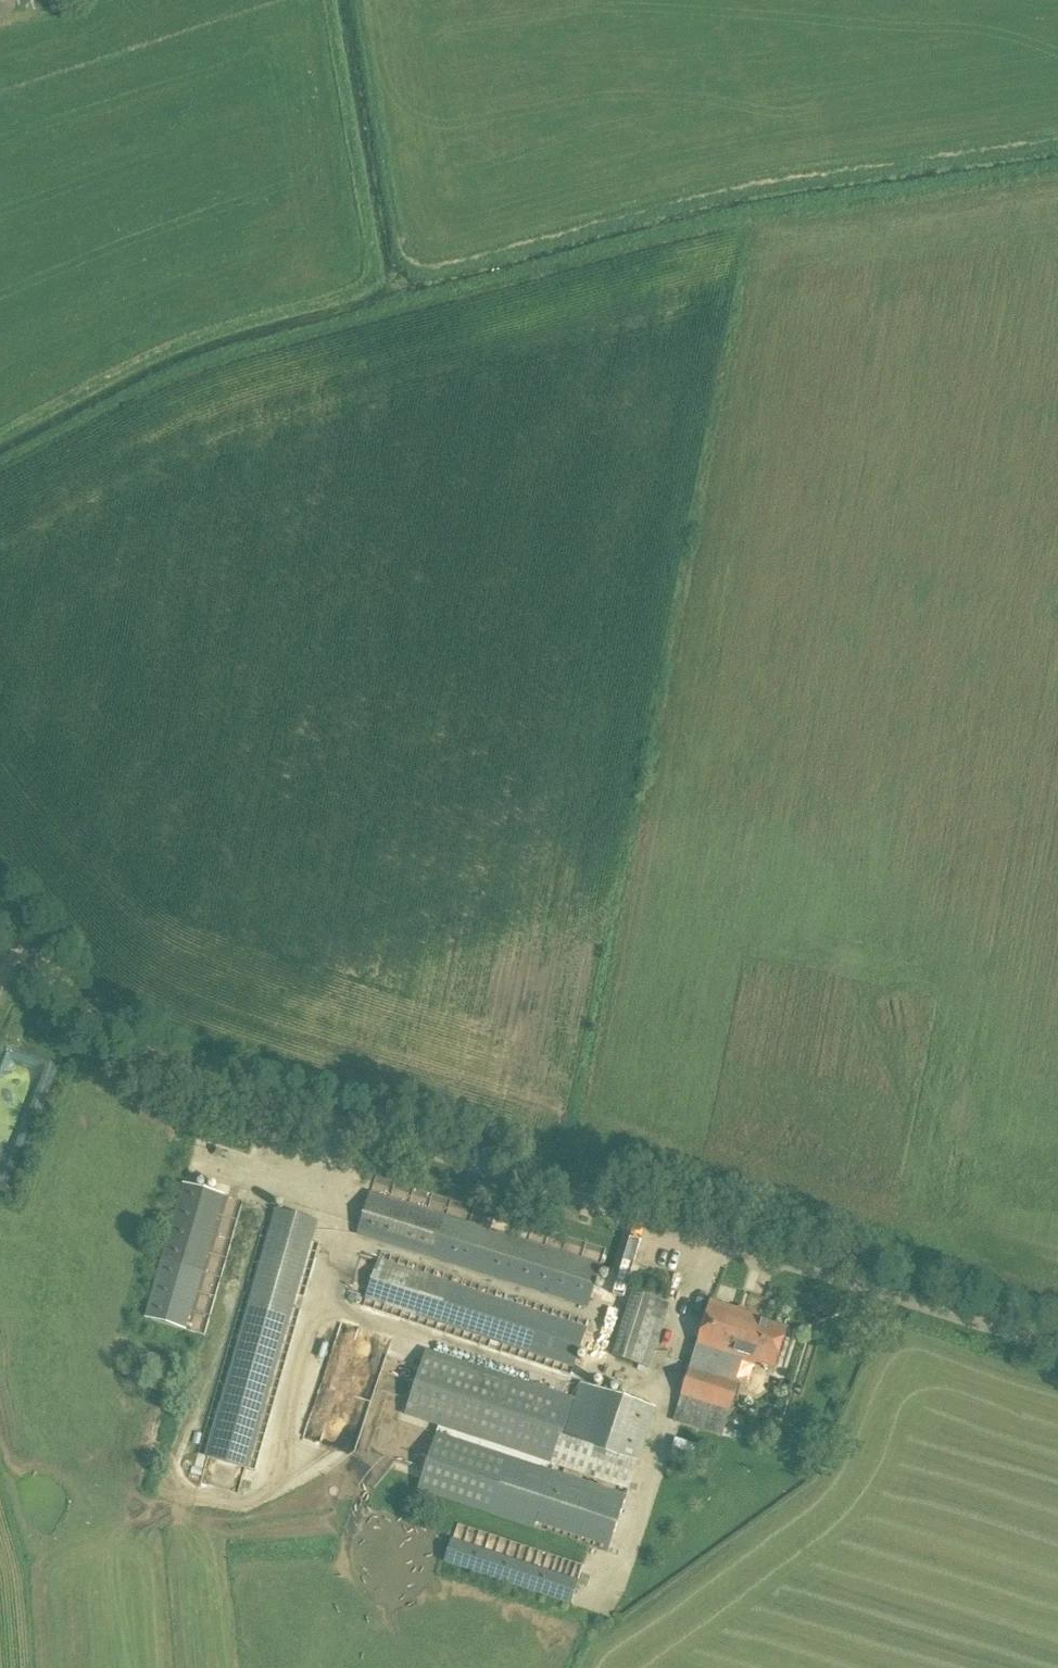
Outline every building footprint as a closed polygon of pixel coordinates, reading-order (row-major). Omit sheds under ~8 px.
[(303,1159),(318,1160),(319,1144),(305,1142),(303,1159)] [(144,1318),(187,1330),(225,1196),(183,1184),(144,1318)] [(231,1211),(241,1214),(246,1195),(236,1192),(231,1211)] [(587,1307),(601,1264),(370,1192),(356,1235),(587,1307)] [(263,1415),(318,1221),(275,1208),(220,1403),(263,1415)] [(212,1265),(222,1270),(231,1253),(221,1248),(212,1265)] [(573,1368),(587,1327),(378,1258),(365,1299),(573,1368)] [(650,1369),(669,1305),(631,1293),(612,1357),(650,1369)] [(695,1343),(741,1358),(772,1367),(783,1330),(754,1321),(755,1317),(707,1302),(695,1343)] [(350,1345),(352,1394),(366,1393),(366,1391),(384,1390),(384,1379),(396,1379),(394,1343),(350,1345)] [(733,1384),(741,1358),(695,1343),(671,1420),(719,1435),(735,1385),(733,1384)] [(575,1399),(426,1349),(404,1415),(438,1427),(417,1490),(533,1529),(535,1524),(605,1547),(603,1551),(608,1553),(627,1496),(553,1471),(555,1466),(628,1490),(656,1408),(580,1383),(575,1399)] [(739,1370),(746,1384),(758,1378),(750,1364),(739,1370)] [(213,1397),(216,1380),(204,1378),(202,1396),(213,1397)] [(222,1456),(219,1465),(239,1472),(242,1463),(222,1456)] [(241,1491),(254,1496),(263,1467),(250,1462),(241,1491)] [(444,1562),(570,1604),(578,1580),(452,1538),(444,1562)]
